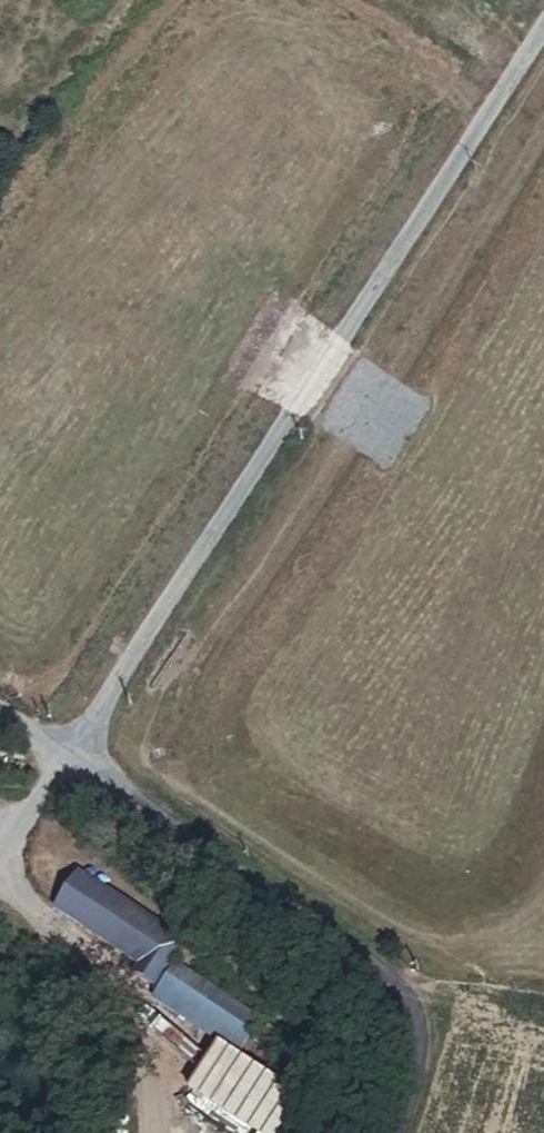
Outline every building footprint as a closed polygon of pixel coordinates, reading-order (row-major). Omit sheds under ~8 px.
[(180,942),(77,874),(54,907),(138,962),(131,973),(151,986),(167,962),(180,942)] [(253,1067),(259,1057),(159,991),(175,967),(167,962),(151,986),(145,995),(219,1045),(253,1067)] [(275,1034),(175,967),(159,991),(259,1057),(275,1034)] [(190,1090),(254,1132),(301,1132),(317,1109),(253,1067),(219,1045),(190,1090)]
